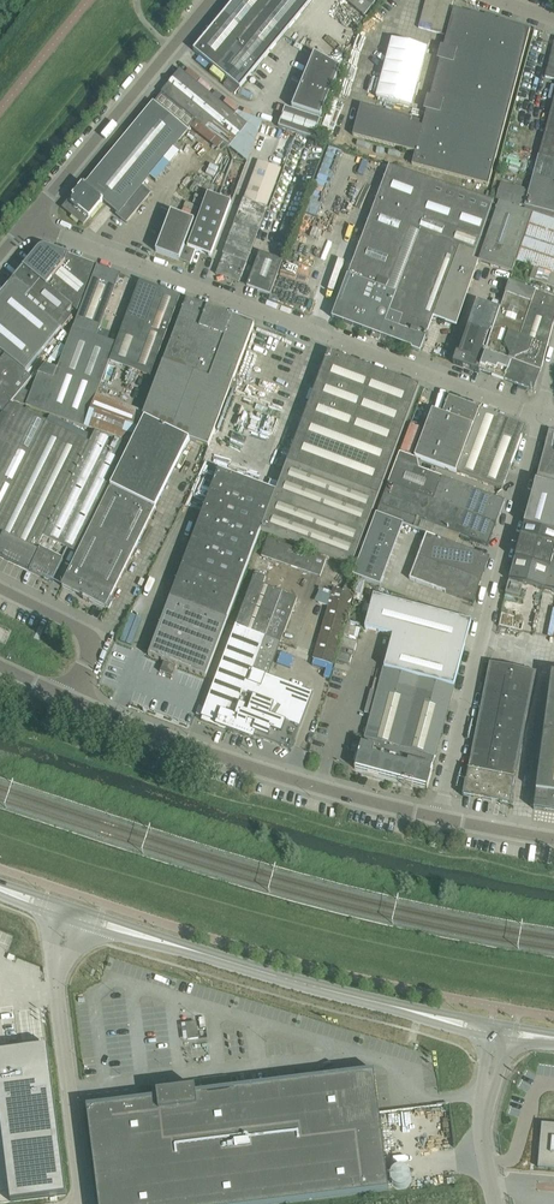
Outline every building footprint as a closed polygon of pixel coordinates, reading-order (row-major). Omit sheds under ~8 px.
[(194,51),(240,89),(314,0),(236,0),(194,51)] [(364,16),(377,0),(344,0),(364,16)] [(418,29),(444,36),(453,2),(447,0),(425,0),(418,29)] [(361,106),(353,135),(415,152),(411,165),(488,186),(529,30),(512,26),(512,24),(498,20),(498,22),(484,18),(485,17),(471,13),(470,14),(453,9),(439,61),(452,64),(442,100),(430,97),(422,127),(410,124),(411,119),(361,106)] [(392,40),(376,98),(412,108),(427,49),(392,40)] [(320,119),(340,70),(314,55),(291,109),(320,119)] [(163,94),(155,104),(188,131),(196,121),(229,148),(248,125),(234,114),(180,71),(162,94),(163,94)] [(514,125),(530,129),(539,97),(523,92),(514,125)] [(180,140),(188,131),(155,104),(153,103),(85,185),(83,184),(62,208),(83,226),(103,202),(117,214),(116,215),(126,224),(151,195),(141,187),(180,140)] [(540,156),(553,160),(553,104),(540,156)] [(319,121),(285,109),(279,128),(313,139),(319,121)] [(290,154),(278,149),(274,160),(286,165),(290,154)] [(533,177),(553,183),(553,160),(540,156),(539,156),(533,177)] [(224,255),(216,275),(238,284),(246,263),(247,263),(267,210),(266,210),(281,171),(258,163),(244,201),(243,201),(223,255),(224,255)] [(417,232),(435,183),(390,167),(333,319),(372,334),(371,338),(379,341),(381,337),(420,234),(417,232)] [(533,215),(553,222),(553,183),(533,177),(529,193),(524,192),(524,190),(501,184),(496,202),(519,208),(520,206),(525,207),(524,212),(533,215)] [(417,232),(420,234),(460,248),(481,256),(498,204),(435,183),(417,232)] [(187,249),(195,252),(211,258),(231,204),(207,195),(187,249)] [(513,274),(516,263),(533,215),(524,212),(499,203),(498,204),(481,256),(479,262),(513,274)] [(195,219),(170,210),(164,225),(189,234),(195,219)] [(553,288),(553,222),(533,215),(516,263),(534,269),(530,280),(553,288)] [(296,224),(284,220),(282,226),(294,230),(296,224)] [(189,234),(164,225),(159,238),(184,248),(189,234)] [(291,238),(279,234),(276,240),(288,244),(291,238)] [(460,248),(420,234),(381,337),(413,349),(412,350),(420,353),(434,318),(460,248)] [(184,248),(159,238),(154,253),(178,262),(184,248)] [(195,252),(187,249),(184,248),(184,250),(179,261),(190,266),(195,252)] [(481,256),(460,248),(434,318),(456,327),(478,262),(479,262),(481,256)] [(0,298),(0,352),(26,374),(72,319),(76,314),(71,310),(72,308),(77,312),(95,265),(69,256),(69,255),(68,255),(67,258),(46,250),(46,251),(42,252),(41,252),(26,269),(24,267),(23,268),(24,268),(14,279),(15,280),(0,298)] [(247,287),(269,295),(282,261),(259,253),(247,287)] [(285,264),(281,273),(307,283),(311,274),(285,264)] [(97,266),(74,329),(97,337),(120,275),(97,266)] [(140,282),(117,345),(110,362),(130,370),(160,290),(140,282)] [(479,373),(505,382),(535,293),(509,283),(500,311),(479,373)] [(160,290),(130,370),(151,377),(180,297),(160,290)] [(535,293),(505,382),(535,393),(553,321),(553,300),(535,293)] [(163,362),(185,369),(208,308),(187,300),(163,362)] [(457,355),(454,364),(453,364),(478,374),(479,373),(500,311),(478,303),(459,356),(457,355)] [(233,317),(208,308),(185,369),(210,379),(233,317)] [(208,448),(255,325),(233,317),(210,379),(185,369),(163,362),(142,417),(146,418),(191,441),(208,448)] [(86,428),(98,396),(110,362),(117,345),(97,337),(74,329),(59,370),(47,366),(39,375),(27,407),(85,429),(86,428)] [(12,405),(33,379),(26,374),(0,352),(0,419),(12,405)] [(331,354),(289,464),(278,493),(277,493),(262,531),(353,566),(378,498),(420,388),(331,354)] [(98,396),(86,428),(130,445),(142,413),(98,396)] [(526,427),(479,409),(449,398),(442,416),(432,412),(414,459),(416,460),(455,474),(456,473),(502,490),(526,427)] [(47,423),(12,405),(0,419),(0,516),(47,423)] [(131,446),(77,555),(61,587),(83,598),(83,599),(88,602),(89,602),(89,600),(106,609),(191,441),(146,418),(131,446)] [(38,549),(90,445),(47,423),(0,516),(0,534),(3,536),(0,542),(0,556),(27,570),(38,549)] [(547,439),(524,525),(553,532),(553,433),(549,432),(547,439)] [(67,549),(77,555),(131,446),(96,433),(90,445),(38,549),(40,550),(29,571),(52,582),(62,561),(61,560),(67,549)] [(389,484),(433,501),(496,524),(505,502),(419,469),(416,460),(414,459),(400,454),(389,484)] [(206,678),(262,531),(277,493),(220,471),(149,657),(164,663),(160,673),(173,678),(176,667),(206,678)] [(433,501),(389,484),(377,516),(417,531),(421,521),(460,536),(460,538),(469,541),(469,540),(488,547),(496,524),(433,501)] [(404,526),(377,516),(353,578),(381,588),(404,526)] [(524,525),(521,539),(510,580),(544,589),(540,604),(553,607),(553,532),(524,525)] [(437,565),(445,542),(427,535),(419,558),(437,565)] [(326,560),(270,540),(263,557),(320,577),(326,560)] [(473,604),(481,581),(490,559),(445,542),(437,565),(439,565),(453,571),(462,574),(459,583),(465,585),(460,599),(473,604)] [(419,558),(414,569),(435,577),(439,565),(437,565),(419,558)] [(430,588),(445,594),(453,571),(439,565),(435,577),(430,588)] [(435,577),(414,569),(410,580),(430,588),(435,577)] [(453,571),(445,594),(460,599),(465,585),(459,583),(462,574),(453,571)] [(237,625),(282,643),(299,599),(264,586),(267,579),(256,575),(237,625)] [(334,665),(354,596),(358,583),(348,580),(344,593),(334,590),(314,660),(334,665)] [(523,587),(509,583),(506,594),(520,598),(523,587)] [(457,680),(472,623),(374,597),(366,629),(394,637),(385,669),(378,693),(371,691),(365,714),(372,716),(364,745),(362,744),(355,770),(356,770),(356,769),(427,788),(427,789),(428,789),(457,680)] [(228,730),(228,731),(234,716),(237,717),(258,661),(273,667),(282,643),(237,625),(202,717),(204,718),(202,722),(228,731),(228,730)] [(234,716),(228,731),(255,740),(256,738),(292,751),(314,694),(269,677),(273,667),(258,661),(237,717),(234,716)] [(536,673),(491,664),(469,770),(468,770),(463,797),(510,806),(516,779),(515,779),(536,673)] [(542,811),(553,813),(553,674),(552,674),(534,810),(542,811)] [(183,1023),(185,1040),(200,1038),(198,1021),(183,1023)] [(0,1053),(0,1115),(11,1203),(66,1196),(48,1047),(0,1053)] [(89,1110),(89,1107),(87,1107),(99,1203),(282,1203),(389,1191),(374,1072),(372,1072),(373,1075),(197,1096),(196,1089),(194,1089),(194,1092),(159,1096),(159,1093),(157,1094),(158,1101),(89,1110)] [(538,1169),(553,1171),(553,1126),(542,1125),(538,1169)] [(414,1180),(405,1166),(391,1176),(400,1189),(414,1180)]
